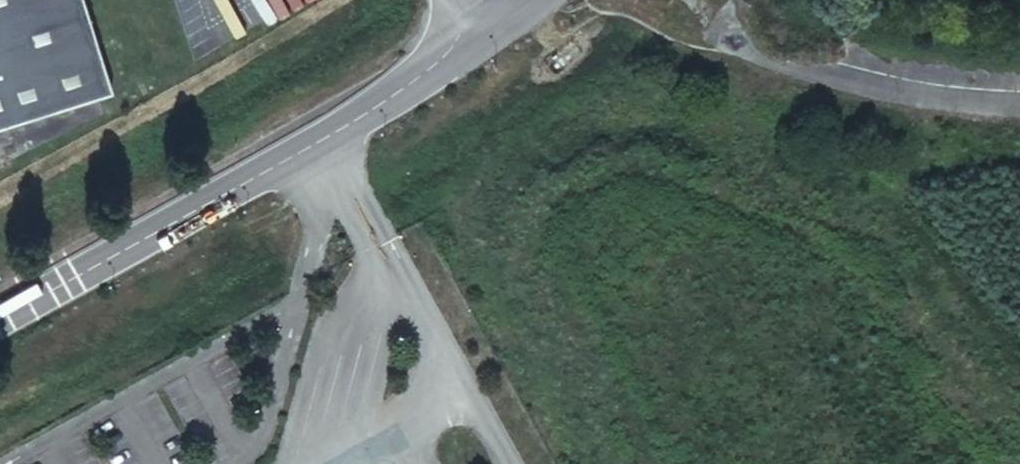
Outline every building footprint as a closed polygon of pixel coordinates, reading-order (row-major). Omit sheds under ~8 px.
[(110,91),(82,0),(0,0),(0,126),(110,91)]
